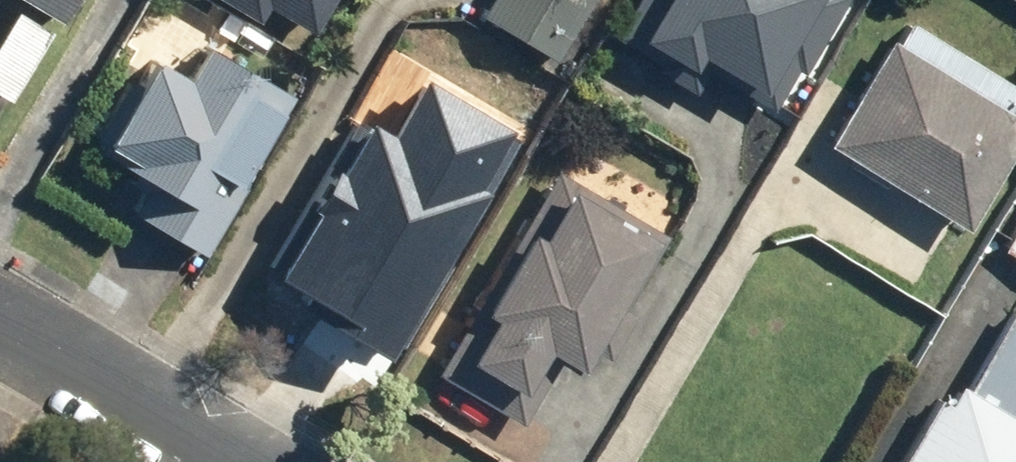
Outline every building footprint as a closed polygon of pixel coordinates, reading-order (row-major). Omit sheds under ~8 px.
[(265,9),(270,0),(250,0),(265,9)] [(324,18),(335,0),(293,0),(324,18)] [(569,0),(487,0),(484,5),(543,45),(569,0)] [(846,0),(664,0),(652,22),(701,49),(710,37),(790,81),(803,57),(811,61),(846,0)] [(22,4),(0,42),(0,85),(16,94),(57,24),(22,4)] [(198,61),(170,45),(149,74),(139,71),(97,135),(150,165),(140,174),(154,184),(138,209),(185,219),(209,246),(255,176),(251,168),(301,82),(256,41),(214,28),(198,61)] [(899,30),(837,131),(977,217),(1015,149),(1015,99),(899,30)] [(523,123),(405,55),(357,138),(344,132),(309,185),(354,209),(343,227),(380,248),(345,302),(409,339),(444,276),(429,269),(523,123)] [(669,224),(563,161),(442,366),(529,415),(554,382),(535,373),(560,336),(592,351),(605,341),(616,345),(638,304),(626,299),(669,224)] [(978,378),(969,375),(906,461),(1015,461),(1015,315),(978,378)]
